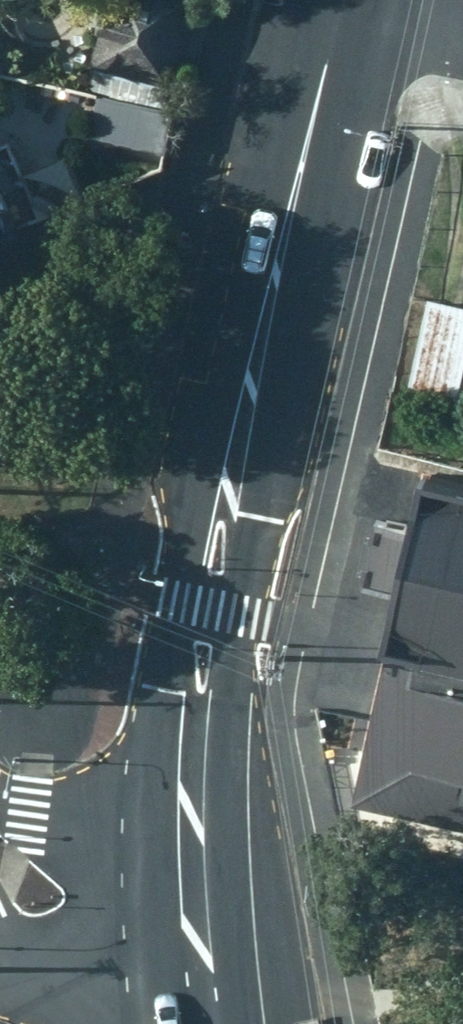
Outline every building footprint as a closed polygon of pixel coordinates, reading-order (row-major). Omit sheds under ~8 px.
[(190,0),(104,0),(85,85),(167,105),(190,0)] [(171,117),(93,99),(84,139),(161,156),(171,117)] [(423,295),(406,383),(454,393),(462,345),(462,303),(423,295)] [(405,473),(367,640),(395,646),(380,715),(462,734),(462,487),(405,473)]
